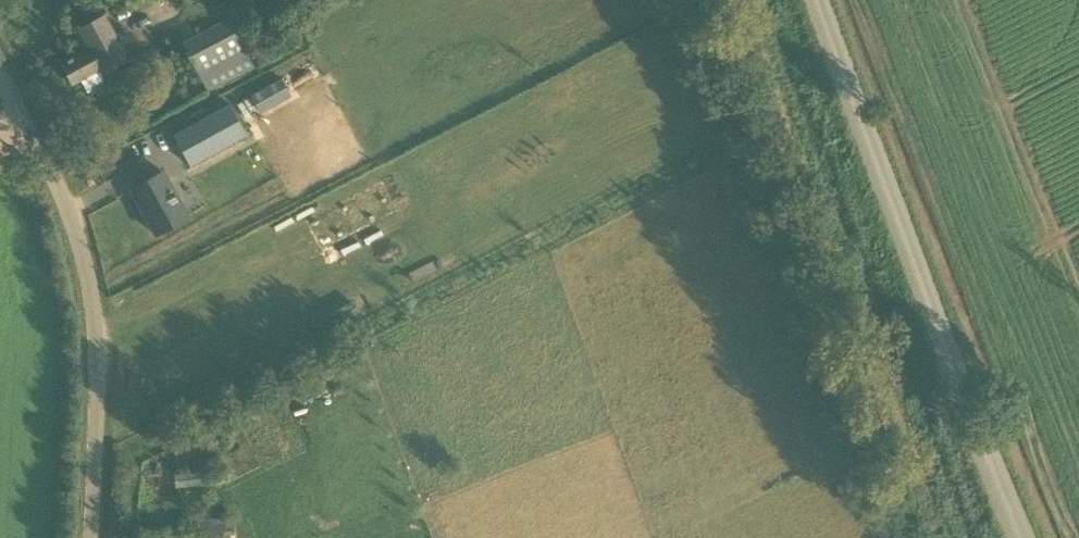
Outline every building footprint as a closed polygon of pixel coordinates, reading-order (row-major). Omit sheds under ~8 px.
[(103,73),(128,58),(104,15),(78,28),(90,49),(71,59),(67,59),(68,61),(62,64),(73,83),(99,66),(103,73)] [(209,89),(256,64),(230,16),(183,40),(209,89)] [(283,76),(251,93),(260,110),(292,94),(283,76)] [(190,166),(247,134),(230,104),(173,136),(190,166)] [(130,187),(155,233),(187,215),(162,170),(130,187)]
